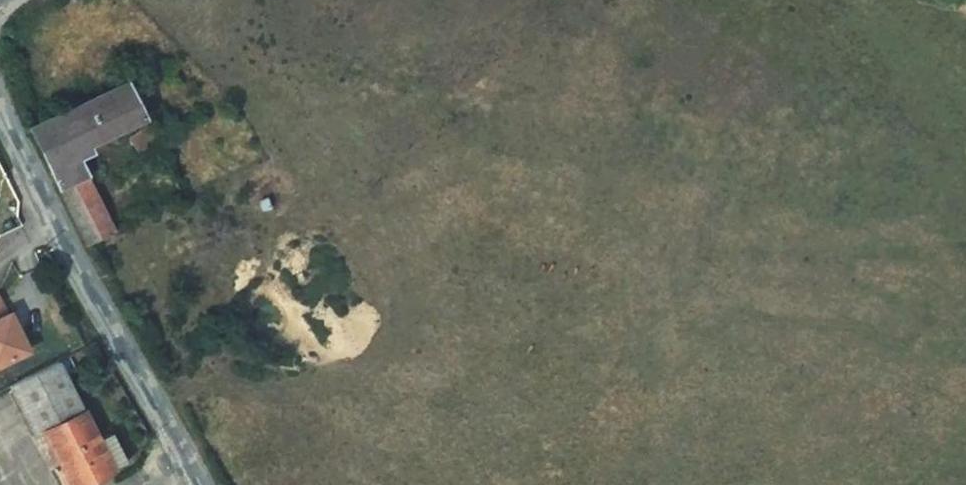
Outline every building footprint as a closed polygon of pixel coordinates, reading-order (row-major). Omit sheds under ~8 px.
[(141,109),(45,153),(98,271),(124,260),(94,199),(88,201),(82,188),(105,177),(103,172),(159,146),(158,145),(141,109)] [(0,320),(0,389),(34,374),(17,337),(12,338),(3,318),(0,320)] [(16,409),(40,460),(55,453),(70,484),(134,484),(120,454),(106,460),(70,385),(16,409)]
